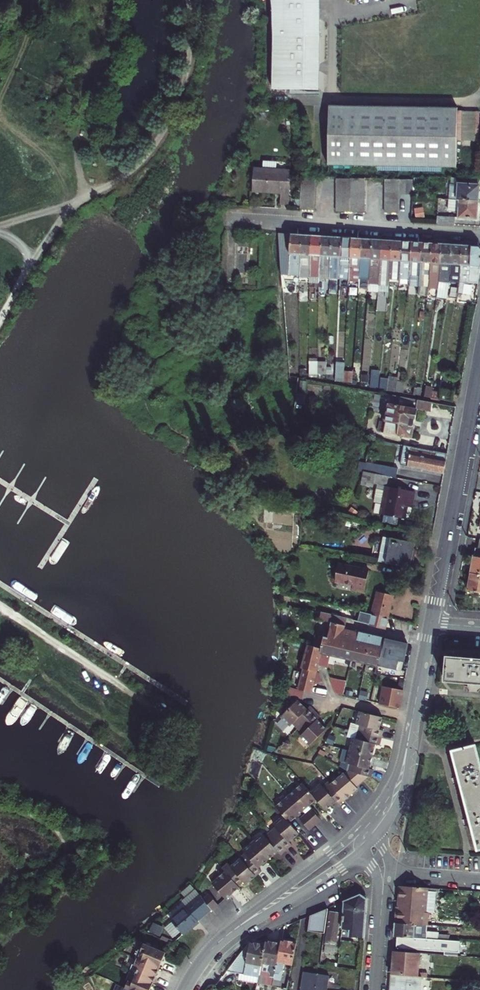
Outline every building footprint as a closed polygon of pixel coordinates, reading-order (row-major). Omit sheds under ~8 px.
[(273,25),(272,89),(318,90),(320,36),(319,0),(273,0),(273,25)] [(328,105),(327,165),(455,168),(456,107),(328,105)] [(474,122),(475,111),(466,110),(465,122),(474,122)] [(252,191),(274,193),(274,186),(281,186),(281,193),(280,205),(288,205),(291,171),(276,169),(277,162),(264,161),(263,168),(254,168),(252,191)] [(440,192),(440,198),(452,199),(478,200),(479,178),(458,178),(457,183),(449,182),(448,192),(440,192)] [(478,200),(452,199),(452,207),(458,208),(458,215),(477,217),(478,200)] [(299,263),(299,255),(301,235),(278,234),(279,248),(290,248),(289,265),(288,274),(298,274),(298,273),(299,266),(299,263)] [(310,256),(311,236),(301,235),(299,255),(299,263),(299,266),(298,273),(298,274),(298,276),(308,276),(308,273),(310,256)] [(311,236),(310,256),(308,273),(308,276),(319,277),(319,274),(321,236),(311,236)] [(321,236),(319,274),(319,277),(328,278),(329,265),(330,257),(331,237),(321,236)] [(341,238),(331,237),(330,257),(329,265),(328,278),(339,278),(339,275),(340,258),(341,238)] [(340,258),(339,275),(339,278),(349,279),(349,276),(349,269),(350,259),(351,238),(341,238),(340,258)] [(362,239),(351,238),(350,259),(349,269),(353,269),(353,266),(354,267),(355,259),(360,259),(362,239)] [(372,240),(362,239),(360,259),(364,259),(370,260),(372,240)] [(379,277),(381,240),(372,240),(370,260),(369,277),(368,284),(378,285),(379,277)] [(381,240),(379,277),(378,285),(388,286),(389,278),(390,261),(392,241),(381,240)] [(392,241),(390,261),(389,278),(399,279),(402,242),(392,241)] [(412,242),(402,242),(399,279),(409,279),(412,242)] [(412,242),(409,279),(408,285),(419,286),(419,280),(421,243),(412,242)] [(431,243),(421,243),(419,280),(429,281),(431,243)] [(431,243),(429,281),(428,287),(438,288),(439,281),(441,244),(431,243)] [(451,245),(441,244),(439,281),(438,288),(448,288),(449,282),(450,265),(451,245)] [(451,245),(450,265),(449,282),(459,283),(460,266),(461,245),(451,245)] [(463,283),(469,283),(471,246),(461,245),(460,266),(459,283),(463,283)] [(469,283),(478,284),(479,272),(479,248),(479,246),(471,246),(469,283)] [(308,375),(326,376),(327,361),(309,360),(308,375)] [(335,381),(350,382),(351,372),(343,371),(344,362),(336,361),(335,381)] [(386,391),(395,392),(396,382),(387,381),(386,391)] [(404,383),(396,382),(395,392),(402,394),(404,383)] [(449,392),(440,390),(439,400),(448,402),(449,392)] [(415,406),(415,399),(400,398),(399,405),(415,406)] [(418,400),(416,408),(431,411),(432,403),(429,402),(421,401),(418,400)] [(411,438),(416,410),(389,405),(387,417),(384,416),(383,421),(386,422),(384,433),(411,438)] [(447,454),(409,447),(404,446),(400,466),(443,473),(447,454)] [(388,467),(366,463),(364,472),(386,476),(388,467)] [(386,476),(364,472),(362,482),(377,485),(386,487),(388,477),(386,476)] [(415,493),(386,487),(385,492),(376,491),(374,504),(382,505),(385,506),(383,517),(405,521),(408,508),(408,503),(413,504),(415,493)] [(378,561),(386,562),(391,537),(383,536),(378,561)] [(415,542),(391,537),(386,562),(411,567),(415,542)] [(471,575),(479,576),(479,550),(477,550),(476,550),(474,558),(473,558),(471,575)] [(353,587),(365,590),(369,568),(339,562),(335,582),(353,585),(353,587)] [(479,594),(479,576),(471,575),(467,592),(479,594)] [(388,618),(388,616),(393,597),(377,593),(375,601),(372,613),(372,614),(388,618)] [(356,610),(353,620),(385,629),(388,618),(372,614),(372,613),(356,610)] [(322,611),(320,619),(332,622),(346,625),(348,617),(322,611)] [(325,636),(322,648),(321,652),(331,654),(338,656),(342,642),(342,637),(345,628),(345,626),(346,625),(332,622),(328,637),(325,636)] [(342,642),(338,656),(351,659),(354,647),(358,632),(345,628),(342,637),(342,642)] [(354,647),(351,659),(367,663),(370,648),(367,647),(370,634),(358,632),(354,647)] [(370,648),(367,663),(378,666),(382,651),(385,638),(370,634),(367,647),(370,648)] [(382,651),(378,666),(400,672),(407,644),(385,638),(382,651)] [(309,644),(303,667),(317,670),(318,664),(328,666),(331,654),(321,652),(322,648),(309,644)] [(448,657),(445,680),(465,681),(479,682),(479,660),(448,657)] [(304,668),(299,690),(311,692),(313,684),(322,681),(320,673),(319,672),(318,671),(317,670),(303,667),(303,668),(304,668)] [(346,681),(330,677),(336,693),(340,694),(343,695),(346,681)] [(385,706),(399,709),(403,691),(382,687),(379,704),(385,706)] [(298,730),(315,713),(310,707),(307,710),(298,701),(281,717),(290,727),(293,724),(298,730)] [(320,718),(315,713),(298,730),(302,734),(300,737),(310,747),(327,730),(318,721),(320,718)] [(382,719),(359,713),(356,725),(351,724),(349,731),(354,732),(358,733),(381,739),(383,732),(379,731),(382,719)] [(381,739),(358,733),(354,732),(349,731),(348,737),(352,738),(349,751),(372,757),(375,745),(379,746),(381,739)] [(454,749),(458,770),(460,777),(470,819),(471,826),(476,848),(479,847),(479,767),(475,744),(454,749)] [(372,757),(349,751),(343,750),(340,762),(341,762),(340,767),(347,771),(349,772),(368,776),(371,777),(373,770),(369,769),(372,757)] [(349,772),(347,771),(345,774),(344,773),(331,784),(345,800),(358,788),(357,787),(368,776),(349,772)] [(345,800),(331,784),(329,781),(324,786),(322,783),(312,792),(318,799),(328,810),(337,802),(340,805),(345,800)] [(304,811),(310,806),(318,799),(312,792),(304,783),(290,795),(304,811)] [(298,816),(304,811),(290,795),(276,807),(285,816),(291,823),(298,816)] [(307,814),(317,825),(323,820),(312,809),(307,814)] [(298,816),(301,819),(307,814),(304,811),(298,816)] [(311,830),(317,825),(307,814),(301,819),(311,830)] [(278,828),(271,833),(287,851),(293,846),(291,843),(301,834),(291,823),(285,816),(275,825),(278,828)] [(287,851),(271,833),(266,838),(264,835),(254,844),(269,862),(280,853),(282,856),(287,851)] [(259,870),(269,862),(254,844),(244,853),(246,855),(241,860),(256,879),(262,873),(259,870)] [(256,879),(241,860),(231,868),(229,866),(223,871),(238,889),(244,884),(246,887),(256,879)] [(223,871),(222,870),(213,878),(217,882),(212,887),(226,902),(231,898),(239,891),(238,889),(223,871)] [(423,927),(427,927),(428,914),(425,914),(427,888),(400,886),(398,907),(396,907),(394,924),(415,926),(423,927)] [(363,938),(366,899),(360,895),(345,901),(341,929),(350,930),(349,937),(363,938)] [(209,897),(204,902),(212,912),(213,914),(219,909),(209,897)] [(198,924),(212,912),(204,902),(201,898),(171,922),(173,925),(181,934),(183,937),(199,924),(198,924)] [(308,930),(325,933),(329,908),(311,916),(308,930)] [(341,912),(331,911),(324,952),(334,954),(341,912)] [(393,938),(398,938),(421,940),(423,927),(415,926),(394,924),(393,938)] [(173,925),(166,930),(174,940),(181,934),(173,925)] [(421,940),(398,938),(397,949),(447,953),(448,942),(421,940)] [(280,944),(272,986),(280,987),(284,963),(292,964),(296,943),(281,940),(280,944)] [(244,975),(250,942),(249,941),(226,972),(244,975)] [(266,945),(259,977),(258,983),(272,986),(280,944),(266,941),(266,945)] [(244,975),(259,977),(266,945),(250,942),(244,975)] [(139,960),(161,969),(167,955),(146,945),(143,952),(141,950),(137,959),(139,960)] [(418,978),(420,955),(392,953),(390,976),(418,978)] [(155,984),(161,969),(139,960),(137,966),(134,965),(130,974),(155,984)] [(329,976),(304,972),(301,989),(327,989),(329,976)] [(155,984),(130,974),(127,982),(129,983),(127,989),(128,989),(152,989),(155,984)] [(259,977),(244,975),(243,980),(258,983),(259,977)] [(421,978),(418,978),(390,976),(389,989),(420,989),(421,978)]
